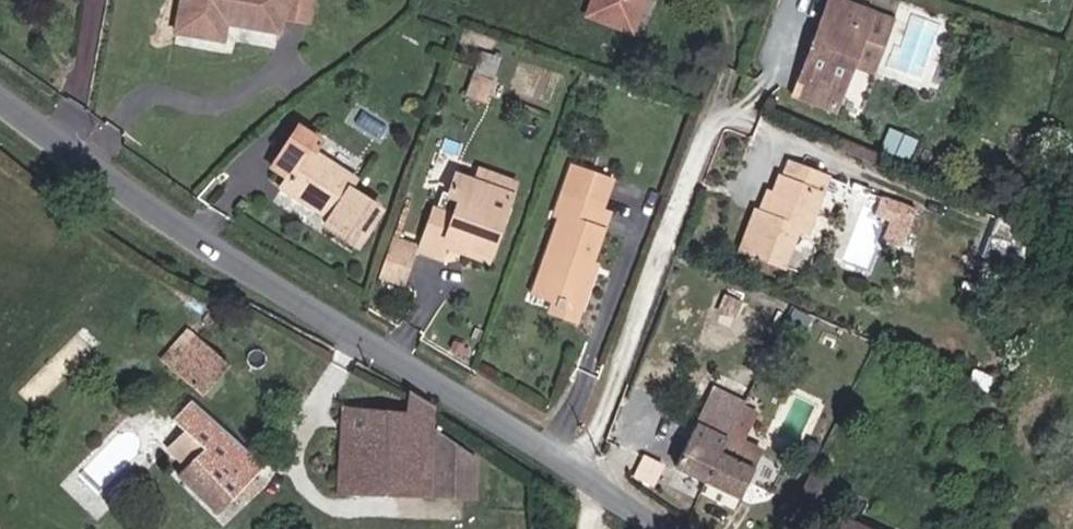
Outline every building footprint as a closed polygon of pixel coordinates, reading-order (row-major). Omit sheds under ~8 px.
[(312,0),(182,0),(176,31),(221,39),(225,21),(277,31),(279,17),(308,22),(312,0)] [(643,0),(593,0),(587,16),(632,32),(643,0)] [(837,0),(836,0),(830,15),(825,13),(816,35),(822,37),(814,58),(809,56),(794,96),(834,111),(852,64),(872,71),(891,20),(837,0)] [(825,13),(830,15),(836,0),(829,0),(825,13)] [(822,37),(816,35),(809,56),(814,58),(822,37)] [(480,50),(470,95),(490,100),(499,54),(480,50)] [(312,152),(319,141),(297,127),(272,166),(288,176),(281,186),(329,218),(324,226),(355,246),(380,209),(348,189),(354,180),(312,152)] [(906,159),(912,143),(888,133),(882,148),(906,159)] [(806,232),(827,177),(789,162),(783,178),(779,177),(773,194),(765,214),(758,211),(755,210),(740,251),(783,267),(797,229),(806,232)] [(590,264),(607,214),(600,211),(611,179),(573,166),(555,214),(560,216),(533,293),(554,300),(556,295),(581,304),(591,275),(582,272),(586,262),(590,264)] [(486,261),(515,180),(478,167),(472,182),(455,176),(448,195),(459,200),(454,214),(434,207),(419,250),(440,258),(444,247),(447,239),(470,247),(467,255),(486,261)] [(901,247),(917,209),(882,196),(874,215),(889,221),(882,239),(901,247)] [(1011,264),(1021,234),(994,222),(981,251),(1011,264)] [(405,281),(415,252),(391,244),(381,273),(405,281)] [(907,279),(911,268),(900,264),(896,275),(907,279)] [(201,394),(225,365),(195,338),(180,355),(172,348),(162,359),(201,394)] [(728,435),(741,407),(748,391),(736,386),(728,402),(710,393),(674,465),(706,481),(728,435)] [(432,437),(434,406),(408,391),(405,412),(341,408),(337,493),(430,497),(432,437)] [(262,468),(223,430),(190,402),(171,420),(184,431),(169,449),(186,467),(177,476),(216,514),(238,492),(246,500),(261,486),(253,477),(262,468)] [(743,443),(757,415),(741,407),(728,435),(743,443)] [(739,498),(759,458),(740,449),(743,443),(728,435),(706,481),(739,498)] [(476,457),(432,437),(430,497),(475,499),(476,457)] [(841,518),(835,528),(864,528),(841,518)]
